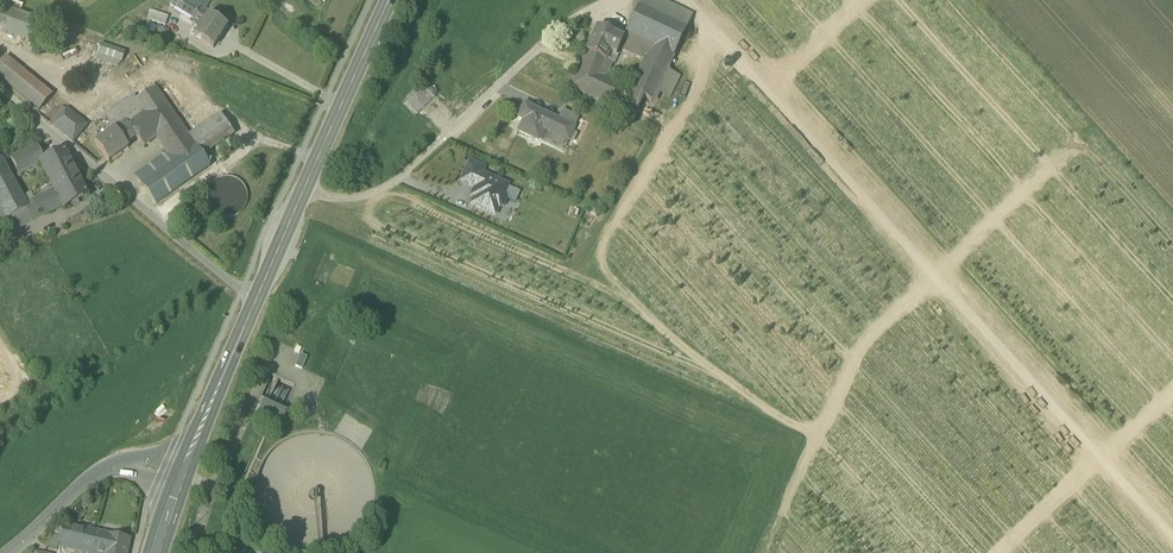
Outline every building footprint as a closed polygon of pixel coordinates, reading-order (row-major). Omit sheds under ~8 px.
[(175,9),(179,2),(176,1),(176,0),(172,0),(169,5),(175,9)] [(202,12),(184,0),(176,0),(176,1),(179,2),(175,9),(200,25),(207,15),(202,12)] [(202,12),(207,4),(202,0),(184,0),(202,12)] [(639,7),(666,20),(686,29),(692,16),(659,0),(642,0),(639,7)] [(25,44),(34,19),(0,6),(0,35),(25,44)] [(638,57),(647,62),(666,20),(639,7),(627,32),(633,35),(632,37),(644,44),(638,57)] [(146,19),(164,26),(168,16),(150,9),(146,19)] [(193,36),(213,49),(227,27),(207,15),(200,25),(193,36)] [(686,29),(666,20),(647,62),(632,92),(643,98),(652,102),(667,69),(686,29)] [(154,34),(166,38),(169,29),(157,25),(154,34)] [(606,62),(610,53),(617,38),(597,29),(586,53),(606,62)] [(619,48),(638,57),(644,44),(632,37),(633,35),(627,32),(623,41),(619,48)] [(623,41),(617,38),(610,53),(616,56),(619,48),(623,41)] [(98,54),(122,62),(125,51),(101,43),(98,54)] [(611,65),(606,62),(586,53),(579,67),(604,79),(611,65)] [(618,57),(616,56),(610,53),(606,62),(611,65),(614,65),(618,57)] [(122,62),(98,54),(95,60),(116,67),(122,62)] [(39,110),(51,96),(5,57),(0,63),(0,78),(39,110)] [(634,118),(643,98),(632,92),(604,79),(579,67),(569,87),(634,118)] [(667,69),(652,102),(665,108),(680,75),(667,69)] [(403,100),(417,114),(435,97),(434,96),(432,94),(427,98),(419,89),(424,85),(422,82),(403,100)] [(427,82),(424,85),(432,94),(434,96),(437,93),(427,82)] [(419,89),(427,98),(432,94),(424,85),(419,89)] [(209,167),(202,156),(191,141),(155,87),(137,99),(135,96),(125,102),(117,108),(116,108),(112,111),(105,116),(113,128),(115,130),(116,130),(125,144),(136,136),(143,146),(155,137),(166,153),(173,162),(142,184),(155,205),(209,167)] [(414,117),(417,114),(403,100),(401,103),(414,117)] [(539,142),(539,141),(544,130),(569,142),(575,129),(559,121),(525,105),(519,118),(525,121),(519,133),(539,142)] [(52,125),(73,142),(86,125),(65,108),(52,125)] [(559,121),(575,129),(580,119),(564,112),(559,121)] [(223,119),(191,141),(202,156),(233,135),(223,119)] [(569,142),(579,147),(590,124),(580,119),(575,129),(569,142)] [(94,141),(96,144),(115,130),(113,128),(94,141)] [(96,144),(108,161),(127,147),(125,144),(116,130),(115,130),(96,144)] [(564,152),(569,142),(544,130),(539,141),(564,152)] [(10,157),(19,174),(41,162),(40,162),(43,160),(35,144),(10,157)] [(62,205),(64,208),(88,196),(83,186),(85,184),(82,177),(79,178),(65,150),(43,160),(40,162),(41,162),(49,180),(54,190),(56,193),(62,205)] [(141,185),(142,184),(173,162),(166,153),(134,176),(141,185)] [(0,159),(0,209),(6,221),(27,210),(25,205),(21,197),(1,158),(0,159)] [(479,167),(469,163),(461,182),(470,186),(479,167)] [(479,167),(470,186),(475,189),(474,190),(478,192),(472,205),(495,215),(498,208),(499,208),(502,207),(505,200),(504,196),(503,195),(507,186),(482,175),(484,169),(479,167)] [(233,177),(225,176),(217,179),(211,184),(207,191),(206,199),(209,207),(214,213),(221,217),(229,217),(237,215),(243,210),(247,203),(247,195),(245,187),(240,181),(233,177)] [(520,191),(507,186),(503,195),(504,196),(505,200),(515,203),(520,191)] [(30,192),(21,197),(25,205),(33,201),(35,200),(30,192)] [(33,201),(40,216),(62,205),(56,193),(51,196),(49,193),(35,200),(33,201)] [(33,201),(25,205),(27,210),(32,220),(40,216),(33,201)] [(6,221),(12,233),(33,222),(32,220),(27,210),(6,221)] [(295,367),(302,370),(307,358),(300,355),(295,367)] [(260,396),(268,400),(279,377),(271,373),(260,396)] [(295,385),(279,377),(268,400),(266,405),(283,413),(295,385)] [(259,416),(279,425),(285,414),(283,413),(266,405),(264,404),(265,402),(262,401),(259,406),(256,412),(260,414),(259,416)] [(93,552),(104,552),(108,535),(65,526),(51,536),(49,547),(57,549),(58,545),(93,552)] [(130,539),(108,534),(108,535),(104,552),(127,552),(130,539)]
